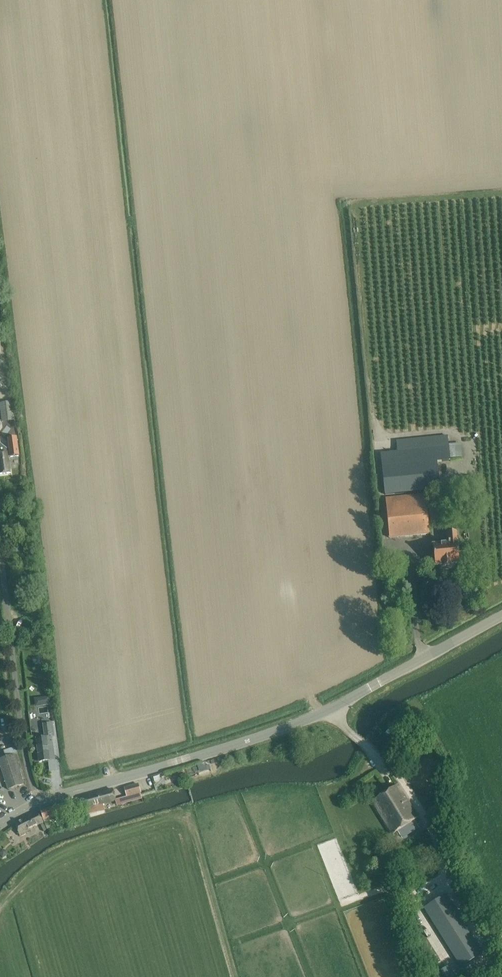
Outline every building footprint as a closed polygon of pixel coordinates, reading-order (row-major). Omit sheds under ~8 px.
[(15,420),(13,401),(1,402),(3,422),(15,420)] [(385,495),(440,489),(438,461),(451,460),(448,436),(397,441),(398,451),(381,453),(385,495)] [(9,463),(20,462),(19,456),(19,455),(17,437),(9,438),(10,448),(7,448),(0,442),(0,474),(11,473),(9,463)] [(385,498),(389,538),(429,534),(425,494),(385,498)] [(466,562),(465,552),(465,550),(458,551),(456,530),(447,531),(448,543),(433,545),(435,556),(436,566),(442,565),(442,567),(454,566),(453,564),(460,563),(460,562),(466,562)] [(42,657),(33,658),(34,664),(36,664),(36,666),(42,665),(41,663),(43,663),(42,657)] [(49,696),(42,697),(43,705),(48,704),(50,704),(49,696)] [(54,736),(52,723),(44,724),(45,737),(36,739),(39,762),(55,760),(52,736),(54,736)] [(0,759),(0,764),(8,789),(24,784),(14,755),(18,753),(16,747),(4,751),(6,757),(0,759)] [(127,796),(116,799),(117,806),(142,799),(138,784),(125,788),(127,796)] [(419,817),(403,794),(398,785),(373,802),(394,834),(398,831),(403,838),(417,829),(413,821),(419,817)] [(99,804),(116,799),(113,789),(83,798),(83,799),(85,808),(86,809),(87,814),(100,810),(99,804)] [(83,799),(73,802),(75,812),(86,809),(85,808),(83,799)] [(41,811),(44,820),(69,812),(66,803),(41,811)] [(26,830),(43,822),(38,812),(15,824),(20,836),(27,832),(26,830)] [(447,894),(426,907),(463,966),(484,952),(447,894)]
